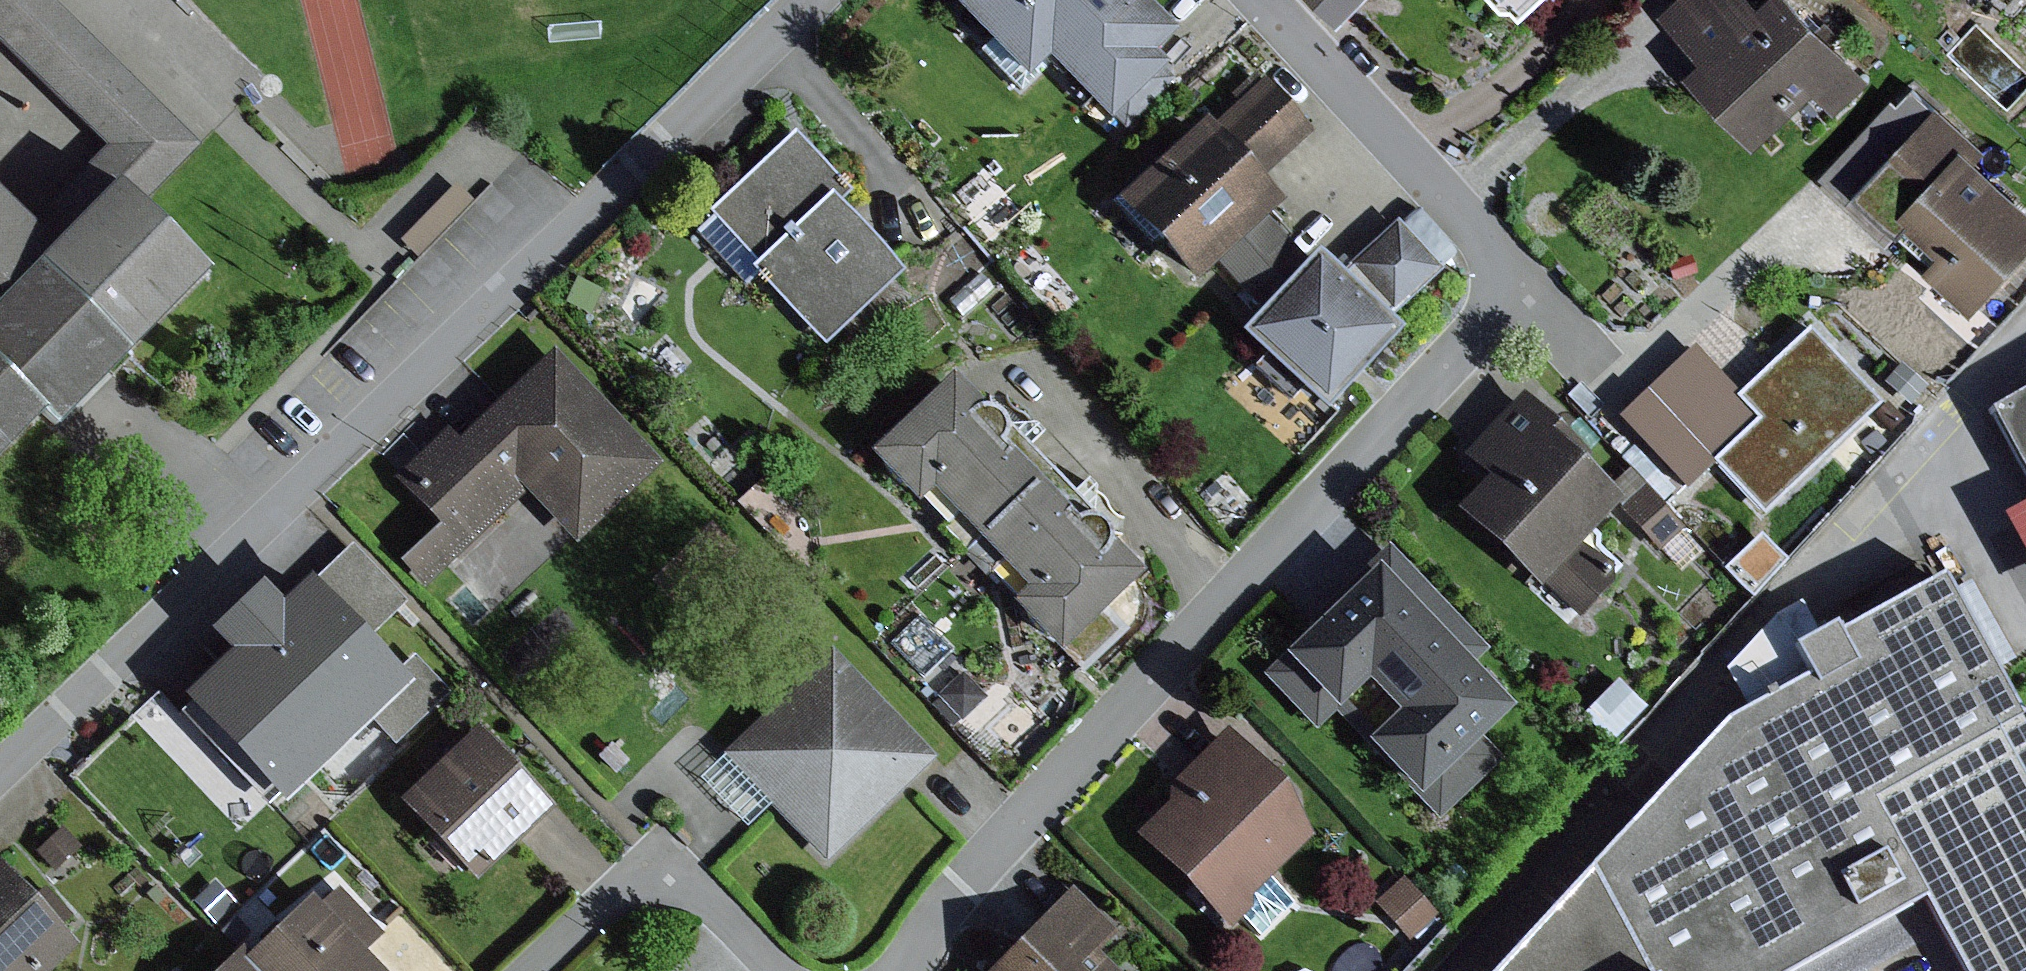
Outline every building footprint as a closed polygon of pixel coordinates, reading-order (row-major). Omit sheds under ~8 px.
[(25,0),(1,0),(0,1),(0,37),(106,142),(139,108),(25,0)] [(141,208),(203,144),(53,0),(25,0),(139,108),(106,142),(28,223),(53,247),(115,183),(141,208)] [(953,3),(990,41),(980,50),(1021,92),(1053,62),(1110,120),(1114,117),(1125,128),(1174,81),(1162,68),(1166,65),(1154,53),(1177,31),(1147,0),(956,0),(953,3)] [(1341,27),(1365,0),(1311,0),(1341,27)] [(1506,8),(1516,7),(1525,17),(1543,0),(1498,0),(1506,8)] [(1690,71),(1758,144),(1816,91),(1852,57),(1799,0),(1769,0),(1763,5),(1758,0),(1674,0),(1659,14),(1702,60),(1690,71)] [(1875,79),(1852,57),(1816,91),(1838,114),(1875,79)] [(1204,119),(1115,198),(1193,285),(1216,264),(1266,218),(1283,203),(1261,180),(1314,132),(1264,77),(1211,126),(1204,119)] [(1822,176),(1890,238),(1898,228),(1938,265),(1931,272),(1980,316),(2025,264),(2025,194),(1997,169),(2005,160),(1940,102),(1936,106),(1914,86),(1899,102),(1894,97),(1822,176)] [(711,216),(696,231),(745,284),(757,273),(826,346),(842,331),(854,344),(905,296),(892,282),(903,271),(838,202),(851,191),(793,129),(706,211),(711,216)] [(42,413),(57,428),(210,272),(141,208),(115,183),(53,247),(28,223),(0,194),(0,456),(42,413)] [(1266,218),(1216,264),(1260,310),(1309,258),(1266,218)] [(1260,310),(1239,333),(1264,356),(1252,368),(1290,403),(1300,390),(1324,412),(1402,330),(1390,318),(1444,269),(1399,219),(1340,272),(1316,250),(1309,258),(1260,310)] [(1740,391),(1695,344),(1617,417),(1687,491),(1716,464),(1761,511),(1876,403),(1806,329),(1740,391)] [(447,429),(395,476),(438,523),(505,461),(531,489),(574,537),(657,462),(554,350),(456,439),(447,429)] [(953,375),(871,452),(917,501),(933,486),(1029,587),(1015,600),(1060,647),(1140,573),(1110,541),(1109,534),(1103,524),(998,413),(990,408),(983,407),(953,375)] [(1487,479),(1459,509),(1537,580),(1529,588),(1568,623),(1576,614),(1578,616),(1623,566),(1601,545),(1599,533),(1596,530),(1624,499),(1581,459),(1589,450),(1522,389),(1462,456),(1487,479)] [(1989,410),(2025,477),(2025,389),(1989,410)] [(426,535),(451,562),(531,489),(505,461),(438,523),(426,535)] [(1644,485),(1621,507),(1660,549),(1684,527),(1644,485)] [(2002,515),(2025,559),(2025,502),(2002,515)] [(1761,533),(1725,567),(1752,598),(1788,560),(1761,533)] [(451,562),(426,535),(397,561),(423,589),(451,562)] [(1490,648),(1387,543),(1305,623),(1311,629),(1263,676),(1318,732),(1336,714),(1442,823),(1507,761),(1483,736),(1512,707),(1472,666),(1490,648)] [(351,544),(314,580),(370,637),(407,601),(351,544)] [(1943,574),(1839,632),(1835,624),(1816,634),(1791,648),(1806,675),(1745,708),(1724,719),(1590,867),(1649,970),(1798,970),(1922,902),(1961,970),(2025,970),(2025,724),(1943,574)] [(228,652),(181,697),(283,804),(370,720),(395,746),(450,694),(413,655),(398,670),(308,576),(280,603),(260,582),(209,631),(228,652)] [(1791,648),(1816,634),(1800,603),(1773,616),(1723,671),(1745,708),(1806,675),(1791,648)] [(832,649),(722,753),(724,756),(771,804),(826,861),(935,757),(832,649)] [(1647,706),(1618,678),(1581,716),(1610,744),(1647,706)] [(477,728),(398,801),(475,883),(554,810),(477,728)] [(1282,783),(1227,728),(1169,786),(1168,804),(1138,834),(1229,926),(1240,914),(1262,936),(1296,903),(1270,877),(1312,836),(1282,783)] [(771,804),(724,756),(699,780),(746,828),(771,804)] [(81,847),(62,827),(35,852),(54,872),(81,847)] [(78,947),(0,865),(0,970),(52,970),(78,947)] [(1590,867),(1494,970),(1649,970),(1590,867)] [(1436,914),(1402,876),(1374,901),(1408,939),(1436,914)] [(311,894),(247,953),(241,960),(251,970),(383,970),(365,952),(383,935),(338,887),(320,903),(311,894)] [(1072,889),(988,970),(1115,970),(1097,953),(1117,934),(1072,889)] [(242,947),(216,970),(251,970),(241,960),(247,953),(242,947)]
